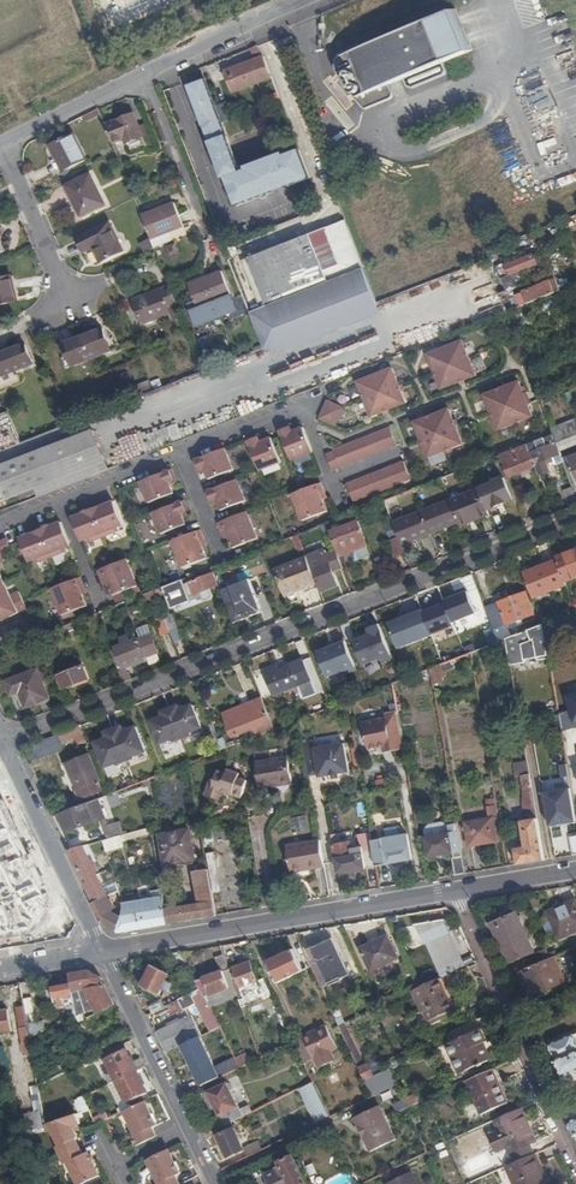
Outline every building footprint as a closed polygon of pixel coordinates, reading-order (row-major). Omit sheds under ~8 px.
[(450,4),(404,20),(424,73),(440,67),(444,59),(442,53),(466,46),(450,4)] [(410,79),(424,73),(404,20),(360,36),(359,32),(353,34),(345,37),(340,40),(337,44),(335,49),(334,55),(334,61),(335,68),(337,73),(340,79),(360,101),(392,89),(389,80),(387,74),(402,69),(404,77),(407,79),(410,79)] [(287,32),(283,21),(274,24),(278,36),(287,32)] [(251,46),(254,56),(263,54),(260,44),(251,46)] [(237,90),(271,79),(263,59),(229,71),(237,90)] [(231,151),(221,123),(205,79),(188,86),(202,126),(204,125),(210,142),(212,141),(217,154),(213,155),(220,176),(225,174),(230,188),(236,186),(241,200),(272,189),(270,185),(286,180),(287,183),(292,181),(291,177),(306,172),(297,147),(282,153),(281,150),(243,164),(245,168),(238,170),(233,156),(227,158),(225,154),(231,151)] [(223,121),(230,119),(225,103),(219,105),(223,121)] [(137,116),(108,127),(115,146),(128,141),(130,146),(146,140),(137,116)] [(86,157),(73,130),(46,143),(60,170),(86,157)] [(208,143),(213,155),(217,154),(212,141),(210,142),(208,143)] [(292,181),(308,175),(306,172),(291,177),(292,181)] [(107,203),(93,173),(69,185),(84,215),(107,203)] [(272,189),(287,183),(286,180),(270,185),(272,189)] [(235,202),(241,200),(236,186),(230,188),(235,202)] [(177,206),(145,219),(154,242),(169,237),(186,230),(177,206)] [(246,257),(266,305),(365,265),(345,216),(324,225),(328,234),(338,258),(322,264),(312,240),(309,231),(246,257)] [(110,217),(73,234),(81,252),(92,247),(98,261),(125,247),(110,217)] [(328,234),(312,240),(322,264),(338,258),(328,234)] [(172,244),(169,237),(154,242),(157,250),(172,244)] [(140,243),(144,252),(154,248),(150,239),(140,243)] [(498,266),(507,291),(517,287),(515,280),(535,273),(534,268),(540,265),(537,255),(509,265),(508,262),(498,266)] [(567,274),(560,256),(553,258),(563,286),(574,282),(571,273),(567,274)] [(266,305),(250,312),(265,350),(377,306),(378,301),(365,265),(266,305)] [(223,270),(190,283),(199,306),(232,293),(223,270)] [(10,274),(0,277),(0,304),(17,299),(10,274)] [(527,305),(535,302),(534,301),(561,291),(556,280),(523,293),(525,298),(512,303),(507,291),(498,294),(504,308),(506,313),(513,311),(513,310),(527,305)] [(168,304),(177,301),(170,283),(134,298),(144,324),(172,313),(168,304)] [(239,311),(232,293),(199,306),(191,309),(198,328),(239,311)] [(382,317),(377,306),(265,350),(286,354),(382,317)] [(531,327),(522,307),(513,311),(506,313),(515,334),(531,327)] [(102,328),(64,343),(72,363),(110,349),(102,328)] [(459,336),(424,349),(439,386),(475,373),(459,336)] [(0,351),(0,375),(33,361),(25,341),(0,351)] [(389,364),(354,377),(368,414),(403,402),(389,364)] [(530,412),(518,379),(482,391),(497,425),(530,412)] [(337,405),(322,398),(315,415),(330,423),(337,405)] [(413,420),(426,454),(461,441),(447,406),(413,420)] [(126,428),(145,421),(142,413),(123,421),(126,428)] [(311,450),(301,424),(289,429),(287,423),(279,427),(290,457),(311,450)] [(558,431),(565,449),(575,445),(575,424),(558,431)] [(1,429),(7,446),(19,441),(12,425),(1,429)] [(389,425),(331,448),(332,452),(325,454),(331,469),(395,444),(389,425)] [(95,430),(0,467),(0,503),(34,489),(107,461),(95,430)] [(280,462),(271,436),(258,440),(256,435),(248,437),(260,469),(280,462)] [(548,459),(560,454),(556,443),(540,449),(538,445),(542,444),(540,438),(527,443),(535,465),(539,474),(549,471),(546,463),(549,462),(548,459)] [(530,468),(535,465),(527,443),(514,448),(517,459),(507,462),(512,474),(521,471),(530,468)] [(225,447),(196,459),(198,468),(206,466),(211,475),(234,467),(225,447)] [(107,461),(34,489),(36,496),(75,480),(109,466),(107,461)] [(403,461),(345,482),(351,500),(410,478),(403,461)] [(173,468),(144,479),(151,500),(175,489),(171,479),(176,477),(173,468)] [(493,495),(484,498),(488,509),(513,499),(505,477),(494,482),(497,490),(491,492),(493,495)] [(238,478),(207,490),(211,499),(218,497),(223,507),(246,498),(238,478)] [(295,489),(306,517),(331,507),(324,488),(327,488),(324,479),(295,489)] [(571,508),(575,506),(575,495),(573,488),(565,491),(571,508)] [(460,525),(490,513),(488,509),(484,498),(480,489),(451,501),(459,521),(460,525)] [(186,499),(156,510),(164,531),(189,522),(183,511),(189,509),(186,499)] [(124,525),(114,500),(74,516),(82,541),(88,538),(89,541),(119,530),(117,527),(124,525)] [(446,526),(459,521),(451,501),(451,500),(422,511),(429,531),(446,524),(446,526)] [(258,536),(247,509),(219,520),(222,530),(227,529),(235,545),(258,536)] [(413,537),(429,531),(422,511),(393,522),(400,538),(402,544),(413,539),(413,537)] [(20,536),(30,561),(34,558),(36,562),(66,551),(64,548),(71,545),(62,521),(20,536)] [(359,522),(331,531),(340,553),(350,549),(354,548),(355,551),(368,546),(359,522)] [(321,533),(328,530),(325,523),(298,533),(302,544),(315,539),(321,533)] [(175,536),(187,564),(211,556),(203,538),(206,537),(203,527),(175,536)] [(302,544),(298,533),(291,536),(296,549),(303,546),(302,544)] [(396,557),(405,554),(402,544),(400,538),(391,541),(396,557)] [(4,559),(0,549),(12,544),(10,539),(0,543),(0,561),(4,559)] [(371,554),(368,546),(355,551),(354,548),(350,549),(354,560),(371,554)] [(557,558),(558,560),(565,580),(575,576),(575,550),(557,558)] [(143,581),(132,554),(103,566),(107,575),(111,574),(117,591),(143,581)] [(249,556),(227,565),(234,584),(263,573),(260,565),(253,568),(249,556)] [(303,589),(317,584),(310,566),(307,557),(275,569),(285,596),(299,591),(298,588),(302,587),(303,589)] [(328,559),(310,566),(317,584),(321,592),(338,585),(328,559)] [(565,580),(558,560),(524,574),(533,598),(567,584),(565,580)] [(211,590),(220,586),(212,567),(208,569),(211,576),(184,585),(189,598),(200,593),(204,601),(207,601),(212,599),(214,598),(211,590)] [(18,589),(10,591),(0,570),(0,618),(26,607),(18,589)] [(86,584),(82,574),(51,586),(62,613),(87,602),(81,586),(86,584)] [(182,579),(163,586),(171,607),(190,601),(189,598),(184,585),(182,579)] [(474,587),(469,589),(474,600),(478,599),(474,587)] [(162,596),(160,588),(153,591),(156,598),(162,596)] [(469,589),(431,604),(440,626),(478,612),(474,600),(469,589)] [(151,608),(159,605),(156,598),(153,591),(145,594),(151,608)] [(200,593),(189,598),(190,601),(191,605),(204,601),(200,593)] [(501,608),(487,613),(494,630),(535,614),(526,593),(499,603),(501,608)] [(485,610),(475,614),(481,628),(490,624),(485,610)] [(422,611),(388,624),(398,650),(432,636),(422,611)] [(91,625),(100,621),(96,613),(88,616),(91,625)] [(173,615),(164,619),(170,634),(179,631),(173,615)] [(78,639),(72,623),(63,626),(69,642),(78,639)] [(542,660),(550,658),(544,624),(511,637),(509,638),(513,664),(524,663),(525,661),(523,649),(528,648),(527,644),(537,643),(539,656),(540,658),(542,660)] [(508,629),(496,634),(499,642),(509,638),(511,637),(508,629)] [(383,631),(356,642),(366,666),(393,656),(383,631)] [(50,640),(47,632),(39,636),(42,643),(50,640)] [(116,650),(111,652),(117,668),(123,666),(123,667),(158,653),(151,634),(132,641),(129,635),(122,638),(124,645),(116,648),(116,650)] [(346,641),(317,653),(327,678),(357,666),(346,641)] [(304,700),(324,692),(311,659),(276,673),(275,670),(266,673),(275,697),(299,688),(304,700)] [(80,664),(62,671),(63,675),(82,669),(80,664)] [(444,679),(442,664),(431,669),(434,684),(444,679)] [(63,675),(60,677),(64,689),(90,679),(86,668),(82,669),(63,675)] [(51,700),(40,670),(8,683),(13,696),(21,693),(28,709),(51,700)] [(255,730),(258,737),(275,730),(267,707),(264,700),(230,713),(232,717),(226,720),(233,738),(255,730)] [(162,716),(152,720),(161,744),(201,729),(192,703),(180,708),(179,705),(161,712),(162,716)] [(276,703),(267,707),(275,730),(285,726),(276,703)] [(391,753),(404,750),(398,712),(387,714),(388,718),(364,722),(369,751),(390,747),(391,753)] [(78,743),(86,740),(80,726),(59,734),(62,741),(75,736),(78,743)] [(107,738),(96,742),(105,766),(146,751),(136,726),(124,730),(123,727),(105,734),(107,738)] [(59,734),(37,742),(41,756),(64,749),(59,734)] [(224,740),(216,743),(220,752),(228,749),(224,740)] [(345,742),(315,747),(320,776),(349,772),(345,742)] [(93,774),(98,772),(93,759),(69,767),(79,792),(82,800),(101,793),(93,774)] [(288,759),(257,764),(260,790),(276,788),(276,784),(291,783),(288,759)] [(210,782),(206,795),(221,800),(223,792),(242,798),(248,780),(240,778),(241,774),(228,769),(227,773),(219,770),(215,784),(210,782)] [(530,809),(536,808),(531,774),(523,775),(525,791),(524,806),(530,809)] [(545,794),(551,827),(575,823),(575,811),(572,789),(545,794)] [(109,827),(98,800),(61,815),(68,835),(99,823),(104,839),(120,835),(117,824),(109,827)] [(13,827),(15,825),(5,803),(2,805),(13,827)] [(2,805),(0,806),(0,849),(21,838),(15,825),(13,827),(2,805)] [(466,822),(470,847),(498,842),(503,841),(499,816),(497,806),(488,807),(489,818),(466,822)] [(515,849),(518,865),(545,861),(541,840),(538,818),(521,821),(525,847),(515,849)] [(374,823),(369,824),(371,834),(376,866),(410,861),(406,834),(401,835),(378,839),(377,832),(376,826),(374,826),(374,823)] [(453,859),(455,876),(466,874),(457,823),(448,824),(449,832),(424,837),(428,856),(455,852),(456,858),(453,859)] [(383,831),(377,832),(378,839),(401,835),(399,825),(383,828),(383,831)] [(194,861),(190,832),(161,837),(166,866),(194,861)] [(338,872),(376,866),(371,834),(360,835),(362,848),(363,854),(352,856),(351,849),(349,843),(333,846),(338,872)] [(305,871),(324,868),(320,841),(286,847),(290,870),(305,868),(305,871)] [(95,864),(86,847),(81,848),(90,866),(95,864)] [(90,866),(81,848),(70,852),(95,903),(92,904),(101,923),(118,932),(122,919),(113,913),(116,909),(108,897),(106,897),(90,866)] [(200,905),(166,911),(168,925),(215,917),(208,870),(194,872),(200,905)] [(0,894),(0,924),(2,925),(9,923),(13,916),(18,915),(19,919),(30,917),(28,908),(22,888),(0,894)] [(164,899),(124,906),(125,910),(122,919),(118,932),(120,933),(168,925),(166,911),(164,899)] [(549,914),(560,940),(575,933),(575,902),(549,914)] [(33,907),(28,908),(30,917),(33,933),(58,929),(64,922),(60,903),(44,906),(43,903),(32,904),(33,907)] [(534,953),(517,913),(491,923),(510,963),(534,953)] [(446,920),(419,924),(439,970),(462,959),(446,920)] [(387,933),(359,946),(370,969),(398,956),(387,933)] [(304,972),(312,967),(304,950),(299,939),(290,943),(295,952),(304,972)] [(333,939),(311,947),(325,976),(329,983),(350,976),(333,939)] [(311,947),(304,950),(312,967),(318,978),(325,976),(311,947)] [(466,964),(473,962),(469,948),(461,950),(466,964)] [(295,952),(268,964),(278,984),(304,972),(295,952)] [(536,956),(539,964),(550,959),(546,952),(536,956)] [(180,968),(187,964),(181,953),(173,954),(180,968)] [(566,981),(555,957),(550,959),(539,964),(519,972),(530,997),(566,981)] [(250,959),(233,966),(244,986),(259,978),(250,959)] [(153,965),(140,986),(157,996),(161,989),(166,993),(171,983),(166,980),(169,974),(153,965)] [(223,968),(196,981),(200,990),(209,1005),(221,999),(216,990),(231,983),(223,968)] [(95,1014),(115,1005),(111,997),(102,978),(92,973),(88,970),(70,973),(72,983),(73,991),(86,989),(95,1009),(93,1010),(95,1014)] [(456,1010),(441,977),(421,986),(414,990),(425,1012),(428,1011),(434,1024),(444,1020),(443,1016),(456,1010)] [(72,983),(53,986),(53,989),(46,990),(48,1000),(55,999),(56,1007),(58,1007),(67,1006),(69,1019),(78,1015),(73,991),(72,983)] [(78,1016),(93,1010),(95,1009),(86,989),(73,991),(78,1015),(78,1016)] [(197,1004),(211,1032),(221,1027),(209,1005),(200,990),(179,1000),(184,1010),(197,1004)] [(29,1035),(38,1031),(31,998),(23,999),(24,1006),(29,1035)] [(29,1035),(24,1006),(16,1008),(21,1044),(30,1042),(29,1037),(29,1035)] [(8,1009),(0,1011),(0,1034),(12,1032),(8,1009)] [(341,1012),(335,1014),(340,1025),(346,1022),(341,1012)] [(193,1016),(155,1034),(165,1054),(184,1045),(198,1038),(203,1036),(193,1016)] [(366,1065),(346,1022),(340,1025),(374,1095),(397,1084),(391,1069),(375,1076),(369,1063),(366,1065)] [(119,1043),(126,1039),(119,1023),(112,1026),(119,1043)] [(328,1026),(294,1042),(305,1065),(315,1060),(320,1069),(334,1062),(330,1053),(339,1049),(328,1026)] [(481,1029),(448,1043),(459,1067),(469,1063),(471,1068),(491,1059),(483,1043),(487,1041),(481,1029)] [(548,1044),(562,1077),(575,1071),(575,1034),(575,1033),(548,1044)] [(38,1086),(61,1075),(57,1067),(48,1071),(42,1041),(38,1042),(36,1034),(29,1037),(30,1042),(38,1086)] [(217,1080),(198,1038),(184,1045),(187,1051),(186,1052),(188,1056),(187,1057),(202,1087),(217,1080)] [(126,1049),(123,1044),(103,1054),(106,1059),(126,1049)] [(132,1062),(126,1049),(106,1059),(116,1081),(137,1071),(145,1067),(141,1058),(132,1062)] [(245,1054),(235,1058),(240,1068),(250,1063),(245,1054)] [(462,1072),(471,1068),(469,1063),(459,1067),(462,1072)] [(26,1077),(33,1078),(34,1065),(26,1065),(26,1077)] [(508,1102),(494,1069),(467,1081),(482,1114),(508,1102)] [(116,1081),(130,1108),(145,1101),(150,1099),(137,1071),(116,1081)] [(124,1111),(130,1108),(116,1081),(111,1083),(124,1111)] [(314,1106),(321,1121),(331,1116),(313,1082),(306,1085),(316,1106),(314,1106)] [(209,1092),(225,1126),(234,1121),(244,1116),(227,1083),(209,1092)] [(441,1103),(437,1094),(426,1098),(431,1108),(441,1103)] [(79,1113),(89,1110),(84,1097),(78,1100),(80,1103),(76,1106),(79,1113)] [(157,1126),(145,1101),(130,1108),(124,1111),(123,1111),(135,1136),(131,1137),(136,1147),(157,1137),(152,1128),(157,1126)] [(380,1105),(357,1117),(372,1150),(397,1139),(380,1105)] [(528,1122),(522,1108),(497,1119),(502,1130),(491,1135),(498,1150),(508,1146),(515,1163),(536,1154),(531,1143),(537,1141),(530,1126),(527,1127),(525,1123),(528,1122)] [(564,1117),(573,1137),(575,1136),(575,1112),(564,1117)] [(45,1124),(46,1131),(54,1128),(60,1143),(57,1144),(64,1162),(68,1161),(77,1183),(99,1175),(89,1151),(84,1153),(77,1137),(79,1136),(74,1125),(82,1122),(79,1113),(45,1124)] [(102,1114),(92,1118),(95,1124),(104,1120),(102,1114)] [(32,1130),(43,1129),(42,1118),(31,1119),(32,1130)] [(248,1148),(234,1121),(225,1126),(217,1129),(230,1156),(248,1148)] [(248,1148),(251,1155),(266,1148),(263,1142),(248,1148)] [(177,1177),(177,1176),(181,1174),(169,1150),(147,1160),(159,1183),(164,1183),(177,1177)] [(536,1154),(515,1163),(507,1166),(515,1183),(544,1183),(549,1182),(536,1154)] [(294,1156),(280,1162),(282,1167),(267,1174),(272,1183),(308,1183),(294,1156)] [(387,1183),(388,1183),(421,1183),(414,1170),(387,1183)]
